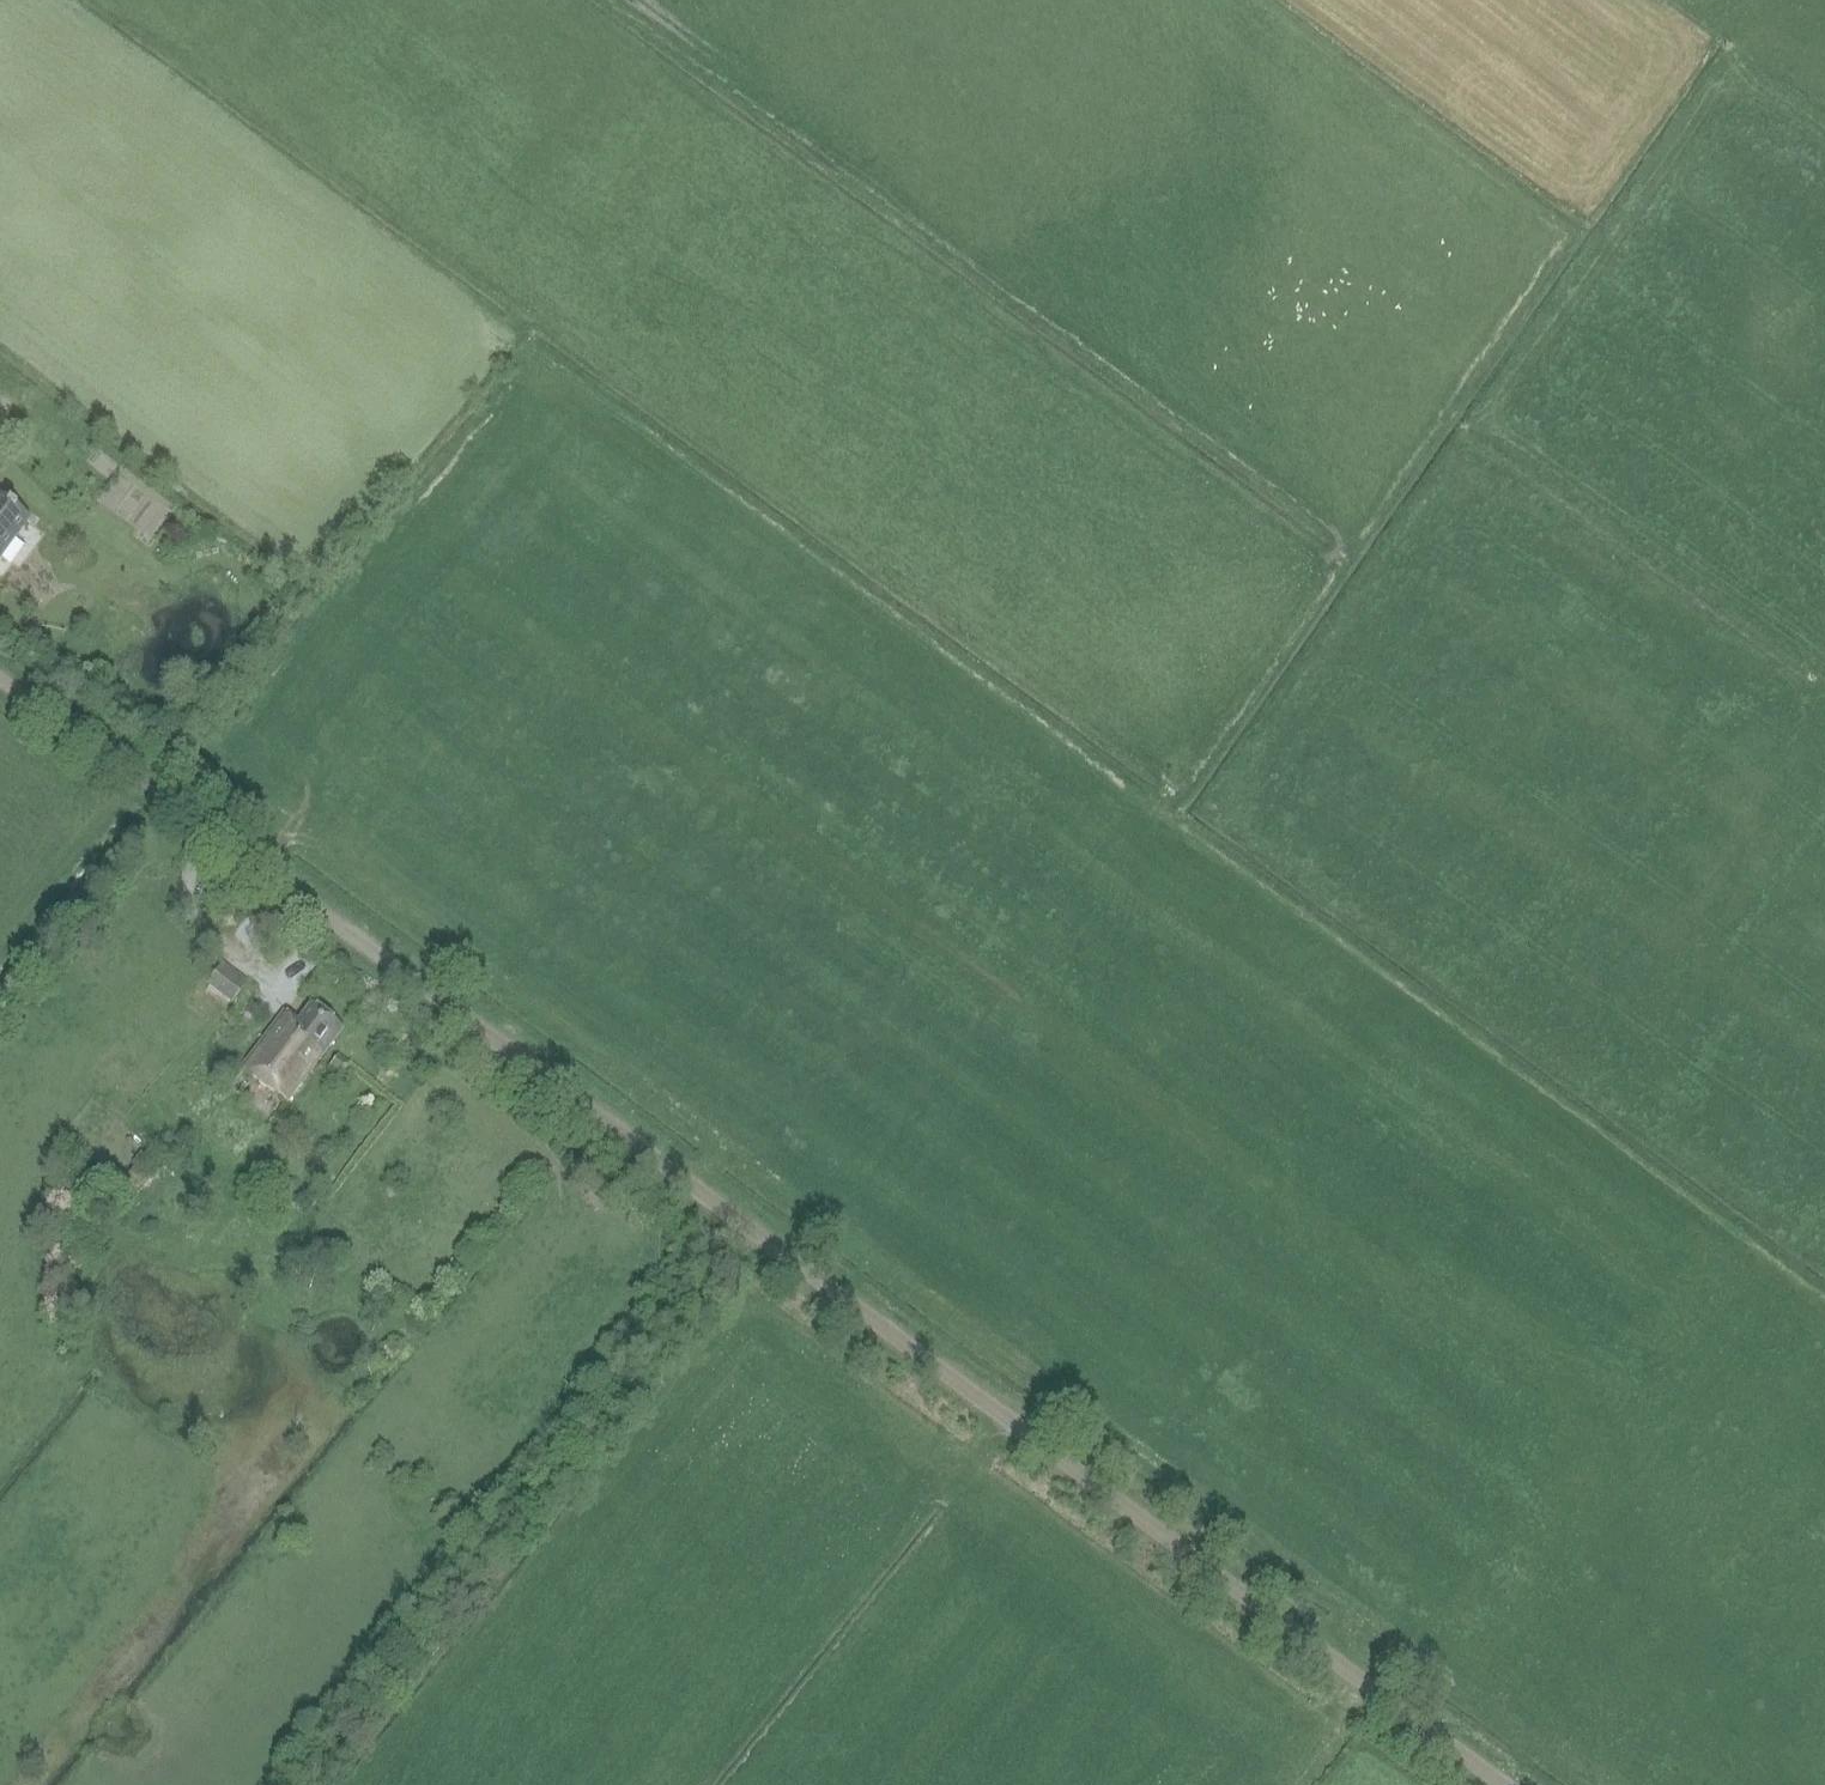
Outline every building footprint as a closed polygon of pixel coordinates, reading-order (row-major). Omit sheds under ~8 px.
[(16,539),(14,537),(27,520),(29,522),(30,520),(16,511),(17,509),(10,504),(9,505),(0,498),(0,560),(16,539)] [(226,998),(242,977),(223,964),(207,985),(226,998)] [(282,1009),(240,1066),(289,1103),(314,1068),(312,1067),(342,1027),(311,1004),(299,1021),(282,1009)] [(343,1072),(352,1061),(340,1050),(330,1061),(343,1072)]
